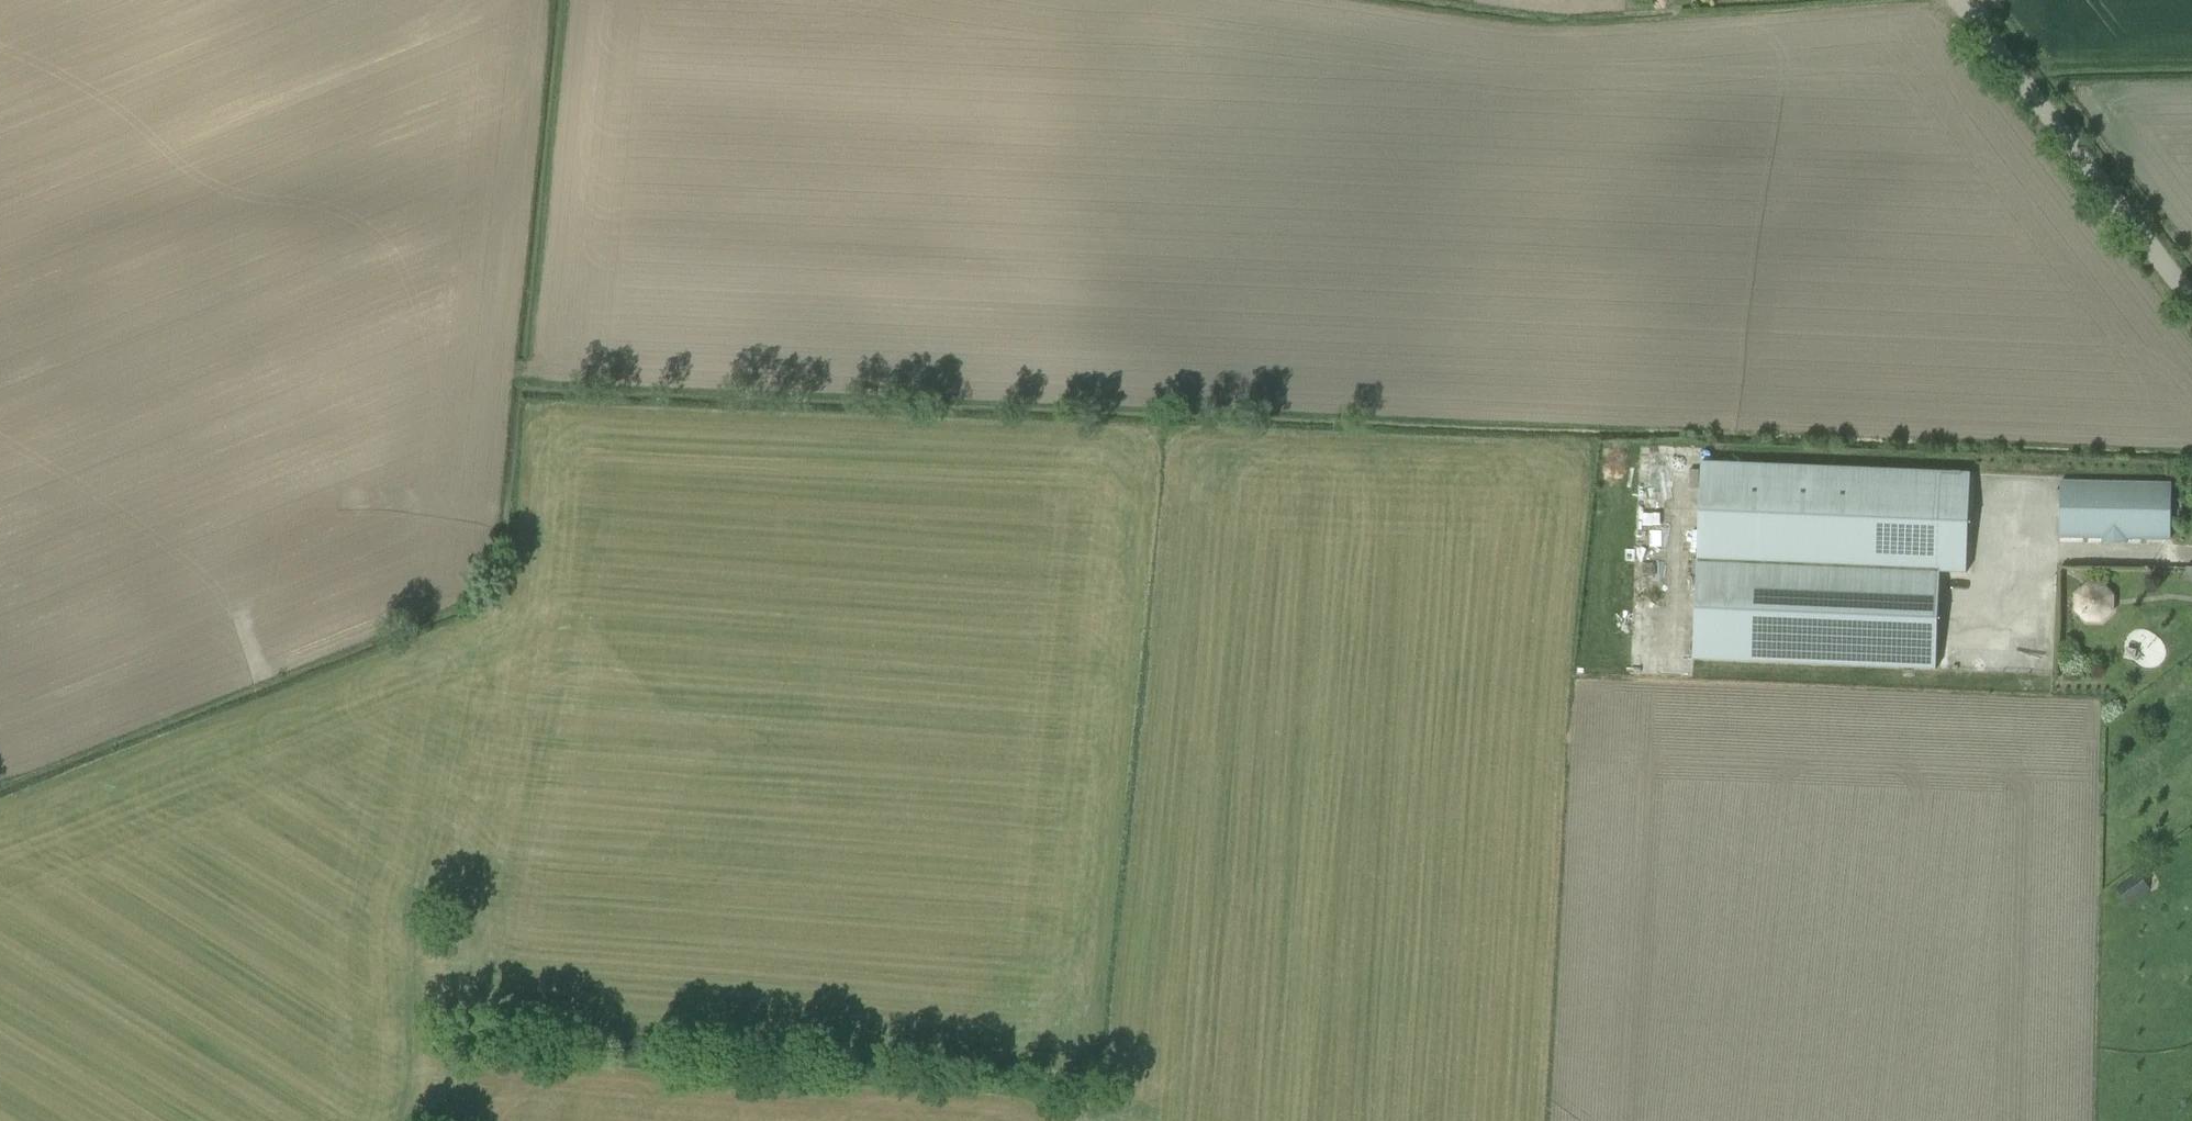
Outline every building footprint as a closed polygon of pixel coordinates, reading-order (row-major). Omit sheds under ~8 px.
[(1667,449),(1666,469),(1684,470),(1685,450),(1667,449)] [(1701,462),(1693,660),(1936,670),(1940,572),(1967,573),(1971,474),(1701,462)] [(2103,543),(2127,543),(2127,539),(2170,539),(2171,483),(2060,481),(2059,538),(2103,538),(2103,543)] [(2138,874),(2118,887),(2128,903),(2148,891),(2138,874)]
